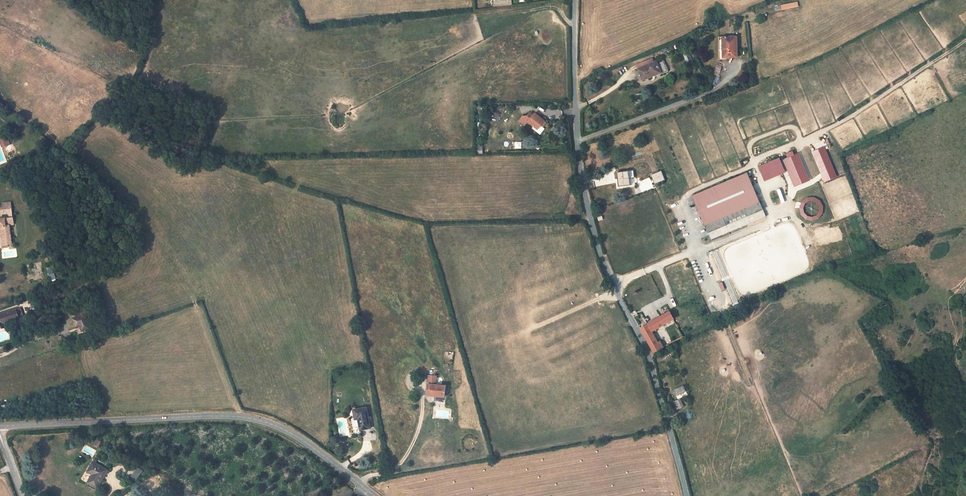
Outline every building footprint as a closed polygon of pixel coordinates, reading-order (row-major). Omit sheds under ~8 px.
[(737,57),(736,37),(719,37),(719,60),(727,59),(727,58),(737,57)] [(656,62),(662,75),(668,72),(663,59),(656,62)] [(656,62),(638,69),(642,80),(654,75),(655,77),(662,75),(656,62)] [(534,115),(531,113),(528,116),(524,116),(520,121),(526,126),(528,122),(538,129),(541,125),(543,127),(547,122),(535,114),(534,115)] [(7,136),(2,138),(3,139),(0,140),(0,142),(1,144),(4,143),(5,146),(10,145),(7,136)] [(825,146),(812,152),(825,182),(838,176),(825,146)] [(780,157),(758,166),(765,181),(788,171),(795,187),(811,180),(800,153),(795,155),(793,151),(786,154),(788,157),(781,160),(780,157)] [(628,171),(617,173),(618,183),(619,183),(620,187),(630,185),(630,184),(629,176),(628,171)] [(651,175),(655,184),(665,180),(661,171),(651,175)] [(748,172),(692,195),(711,240),(767,216),(748,172)] [(8,213),(8,215),(13,214),(12,206),(4,207),(1,207),(2,214),(8,213)] [(1,245),(2,245),(8,244),(12,244),(10,225),(14,225),(13,217),(9,218),(0,219),(0,235),(1,245)] [(50,298),(39,301),(42,309),(53,306),(50,298)] [(21,308),(0,315),(0,329),(6,327),(4,323),(19,318),(24,317),(21,308)] [(73,314),(74,318),(89,312),(88,309),(73,314)] [(640,328),(654,352),(663,347),(660,341),(657,343),(653,335),(655,335),(653,331),(654,330),(673,319),(669,311),(640,328)] [(74,318),(73,318),(76,326),(80,325),(82,331),(83,331),(90,328),(87,319),(91,317),(89,312),(74,318)] [(437,376),(429,375),(428,384),(427,395),(444,397),(445,386),(436,385),(437,376)] [(683,386),(673,390),(676,396),(686,391),(683,386)] [(360,430),(370,428),(366,408),(353,410),(355,419),(358,419),(360,430)] [(94,437),(92,442),(98,446),(101,441),(94,437)] [(93,475),(88,483),(97,488),(102,479),(101,479),(107,469),(93,462),(87,471),(93,475)] [(135,481),(138,477),(133,473),(130,478),(135,481)]
